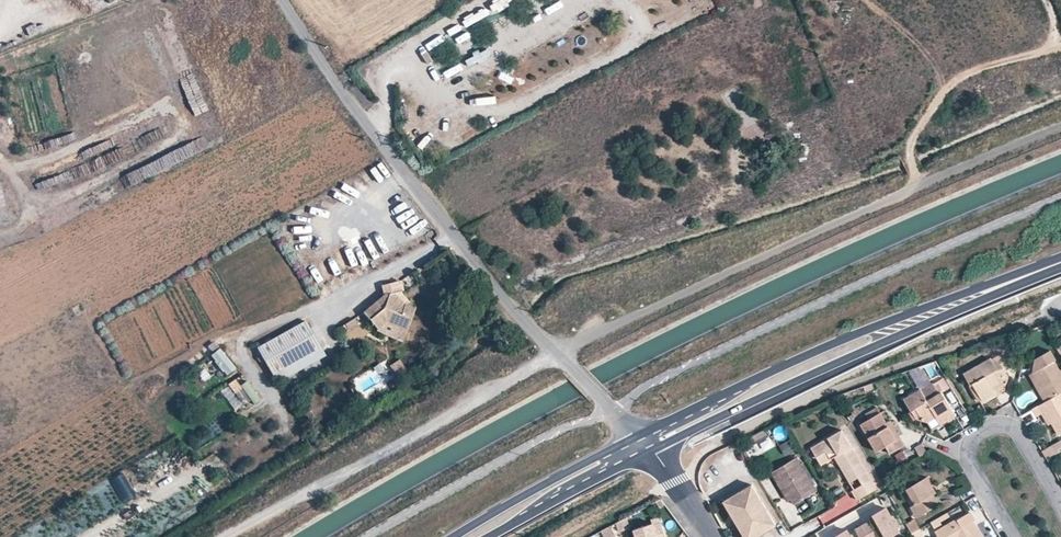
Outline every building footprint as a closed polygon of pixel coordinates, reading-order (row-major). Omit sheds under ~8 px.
[(477,12),(456,24),(460,31),(481,19),(477,12)] [(537,23),(552,16),(550,12),(535,18),(537,23)] [(438,44),(452,37),(450,31),(435,38),(438,44)] [(200,118),(211,114),(200,89),(190,93),(200,118)] [(437,141),(445,137),(434,116),(427,119),(437,141)] [(0,214),(0,220),(3,225),(18,217),(13,208),(0,214)] [(365,313),(377,330),(387,324),(407,331),(416,309),(405,305),(395,292),(403,290),(402,280),(382,284),(385,298),(365,313)] [(400,291),(395,292),(405,305),(410,302),(400,291)] [(257,348),(272,375),(320,348),(306,321),(257,348)] [(403,342),(407,331),(387,324),(377,330),(378,332),(403,342)] [(223,347),(212,353),(223,377),(235,372),(223,347)] [(325,356),(320,348),(272,375),(277,383),(325,356)] [(1049,399),(1060,393),(1060,392),(1060,375),(1053,361),(1055,360),(1051,352),(1037,360),(1033,372),(1049,399)] [(1010,367),(1003,353),(991,359),(991,358),(963,373),(970,385),(973,383),(982,398),(983,400),(995,394),(993,390),(991,386),(1007,377),(1003,370),(1010,367)] [(395,377),(406,372),(400,360),(389,365),(395,377)] [(254,398),(238,377),(228,384),(244,406),(254,398)] [(991,386),(993,390),(1007,382),(1007,377),(991,386)] [(914,406),(922,418),(928,421),(936,417),(940,423),(955,414),(941,391),(939,392),(933,382),(921,390),(920,388),(903,397),(910,409),(914,406)] [(982,398),(973,383),(970,385),(969,386),(977,401),(982,398)] [(1060,393),(1049,399),(1033,409),(1037,416),(1045,412),(1058,434),(1060,432),(1060,394),(1060,393)] [(860,424),(876,452),(886,445),(891,453),(904,445),(899,437),(895,440),(885,423),(879,413),(860,424)] [(936,417),(928,421),(932,428),(940,423),(936,417)] [(885,423),(895,440),(899,437),(890,421),(885,423)] [(841,429),(810,447),(820,463),(830,457),(827,452),(834,448),(838,453),(853,479),(859,476),(862,483),(851,489),(857,499),(875,488),(841,429)] [(783,455),(795,452),(792,440),(780,443),(783,455)] [(915,448),(920,456),(927,452),(922,444),(915,448)] [(1045,458),(1057,451),(1054,445),(1042,452),(1045,458)] [(900,462),(910,455),(905,449),(895,456),(900,462)] [(849,481),(853,479),(838,453),(834,455),(849,481)] [(799,457),(781,467),(785,473),(776,478),(786,495),(789,493),(792,498),(795,503),(818,489),(799,457)] [(781,467),(773,472),(776,478),(785,473),(781,467)] [(915,504),(921,514),(938,504),(933,494),(929,488),(932,487),(926,477),(906,489),(915,504)] [(753,484),(730,498),(752,536),(754,536),(776,524),(753,484)] [(745,536),(752,536),(730,498),(725,501),(745,536)] [(921,514),(915,504),(911,507),(917,517),(921,514)] [(861,525),(868,536),(883,536),(885,536),(886,536),(888,536),(900,530),(887,508),(875,514),(876,517),(861,525)] [(974,525),(972,521),(974,520),(969,511),(935,533),(938,536),(982,536),(974,525)] [(915,519),(907,524),(912,533),(920,528),(915,519)] [(634,528),(637,536),(666,536),(661,521),(653,524),(653,522),(634,528)] [(861,525),(849,532),(848,530),(836,536),(868,536),(861,525)] [(924,535),(920,528),(912,533),(914,536),(920,536),(924,535)]
